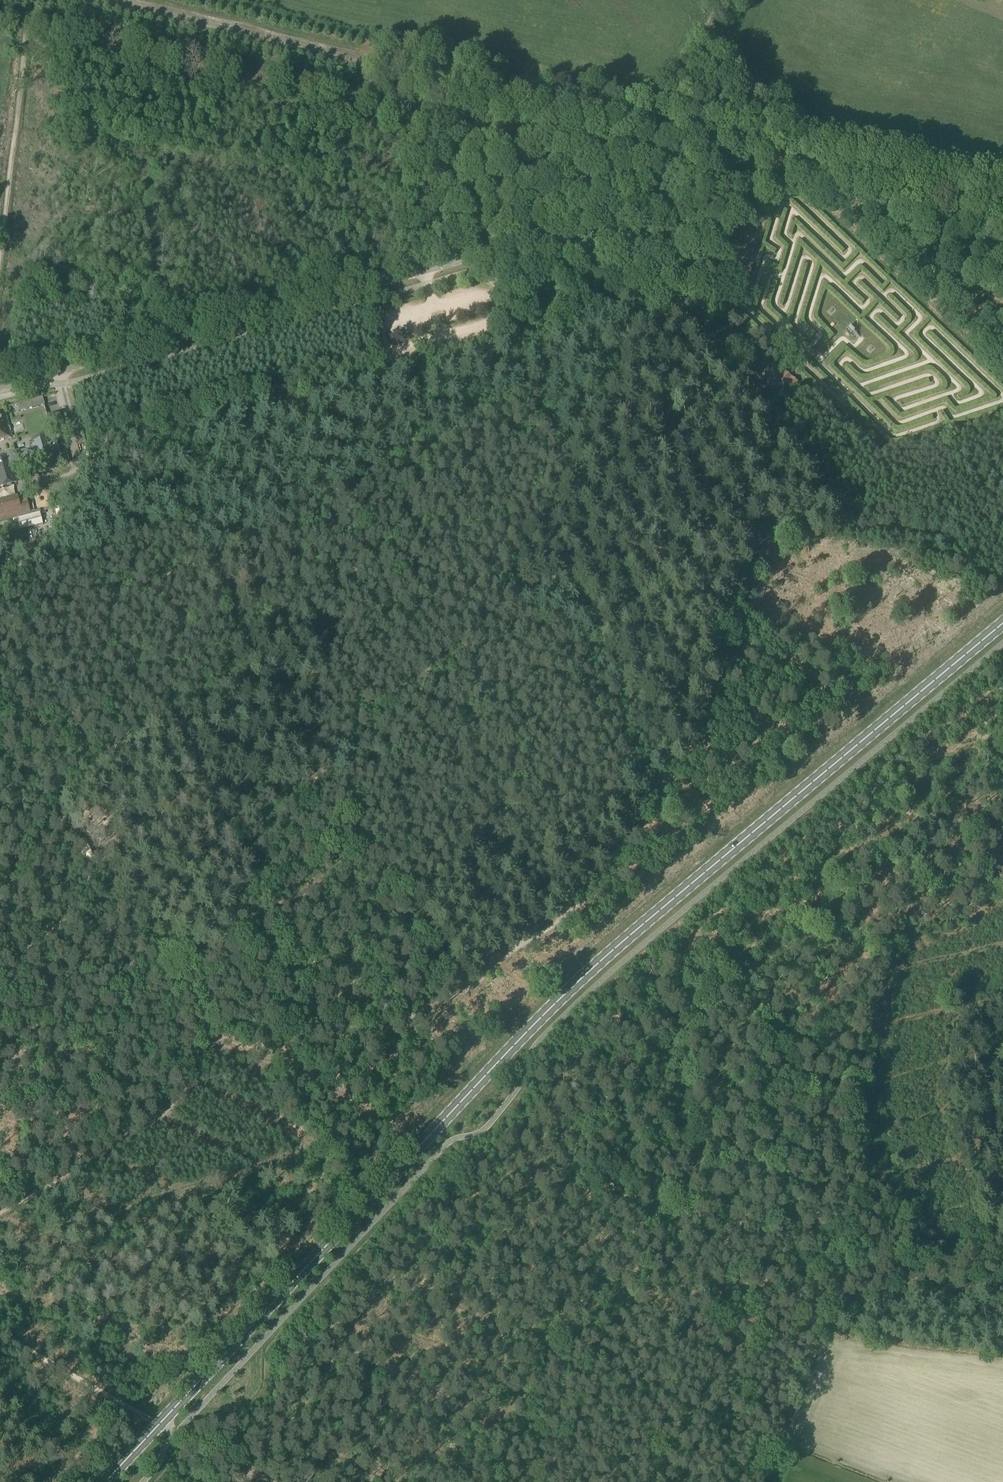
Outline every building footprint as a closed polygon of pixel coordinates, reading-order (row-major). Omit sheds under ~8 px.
[(798,382),(785,371),(778,379),(791,390),(798,382)] [(30,400),(32,409),(44,405),(41,397),(30,400)] [(12,438),(5,413),(0,415),(0,440),(4,439),(4,441),(12,438)] [(48,443),(52,458),(54,467),(69,462),(63,439),(48,443)] [(17,483),(13,469),(41,462),(44,473),(55,471),(54,467),(52,458),(48,443),(38,446),(38,448),(25,452),(25,451),(0,458),(0,487),(17,483)] [(25,515),(30,514),(26,498),(18,500),(17,495),(0,500),(0,522),(25,515)] [(22,530),(23,536),(35,533),(34,527),(22,530)]
